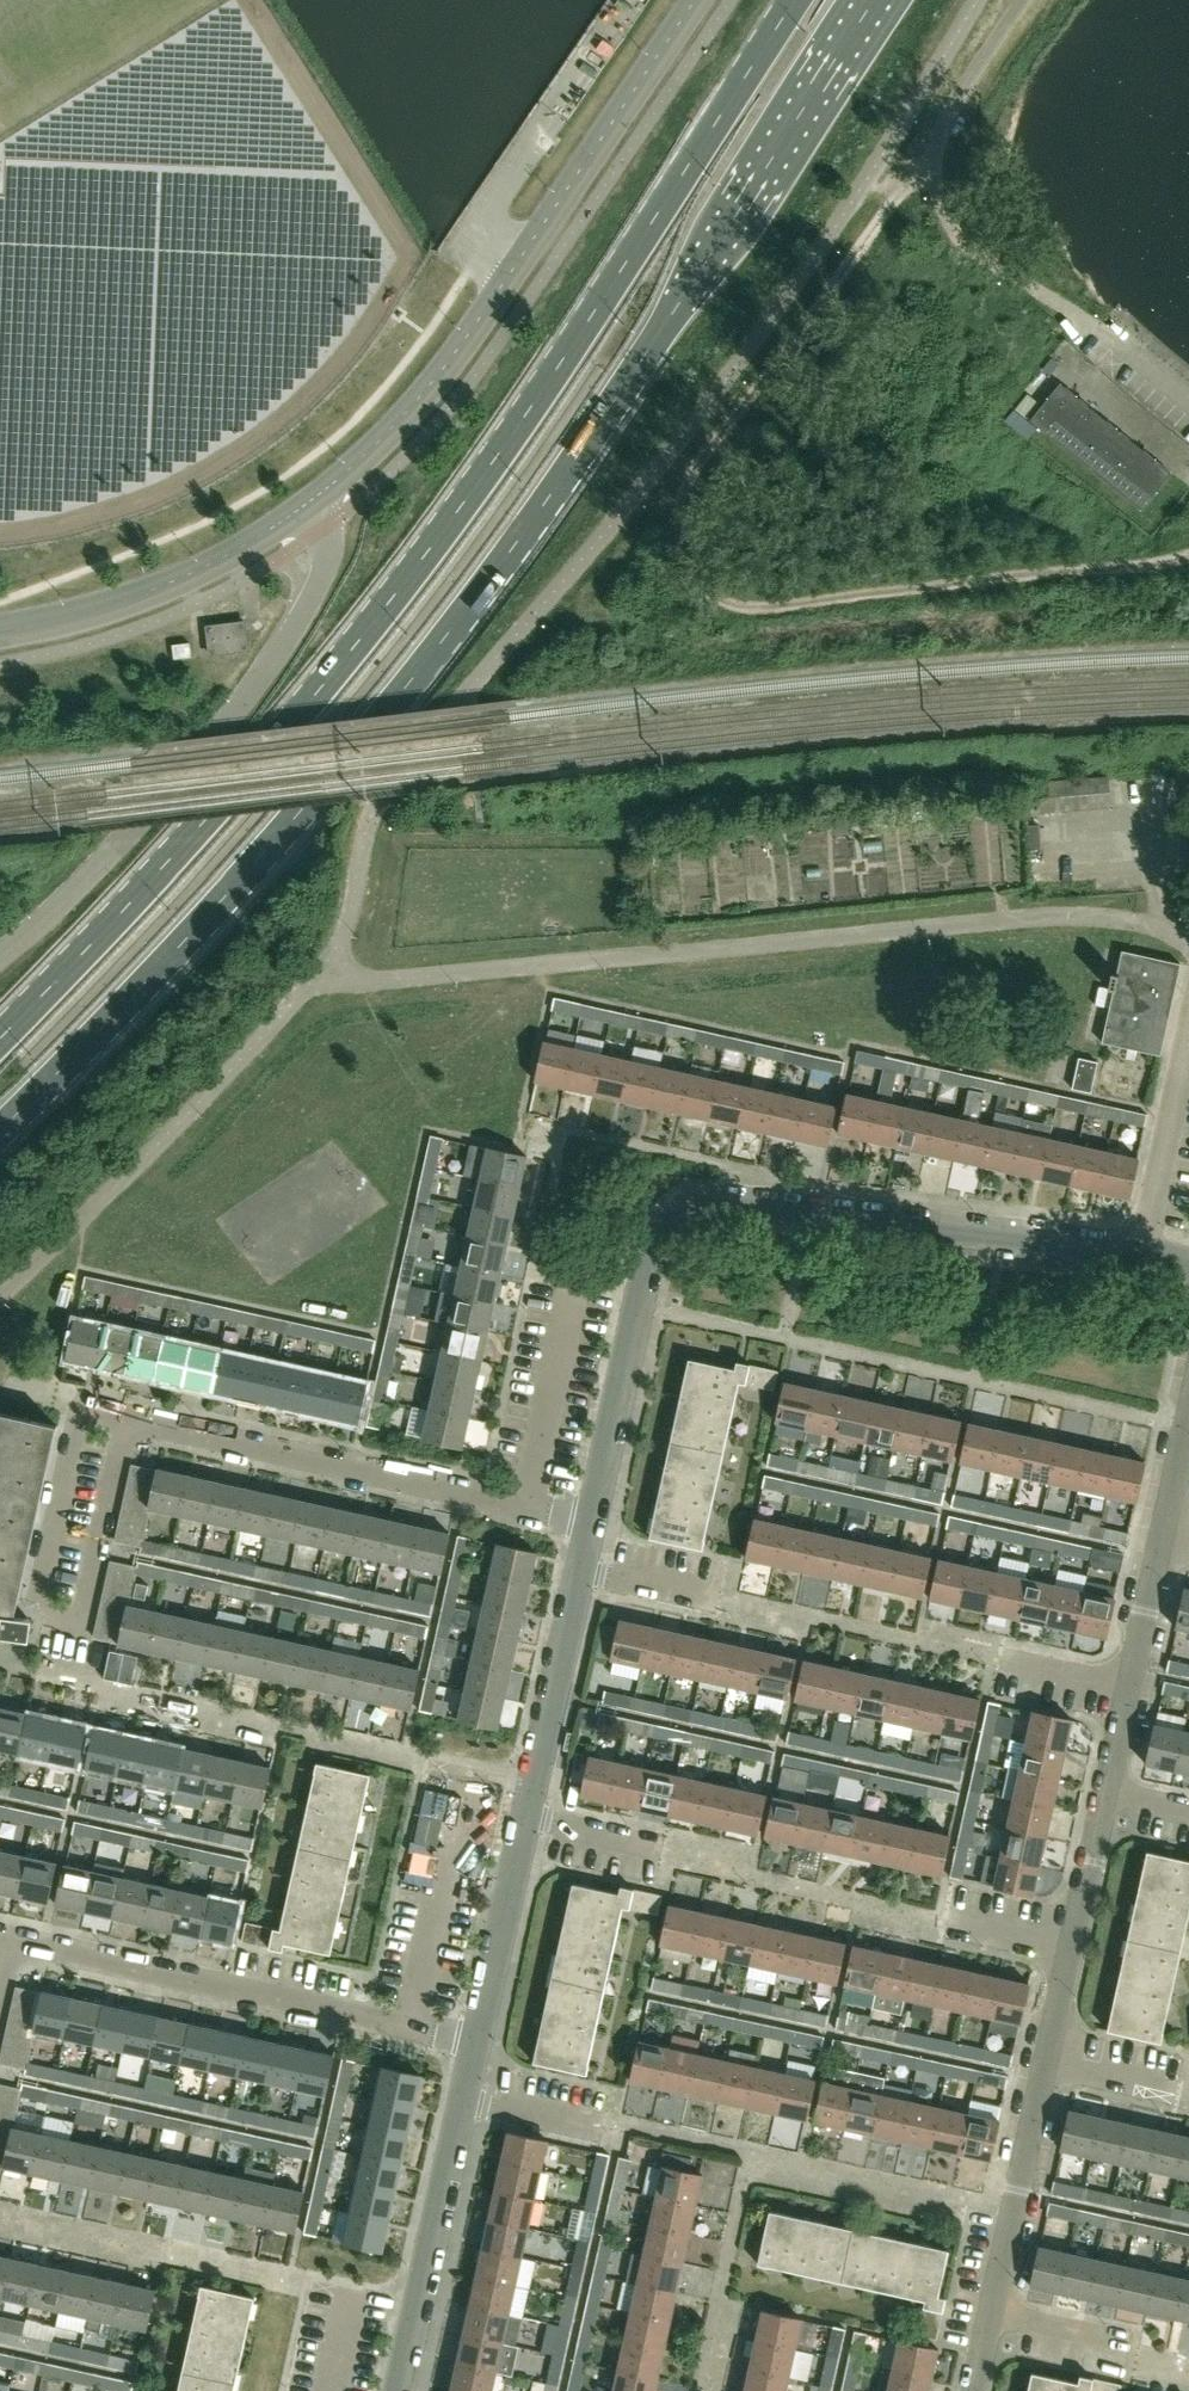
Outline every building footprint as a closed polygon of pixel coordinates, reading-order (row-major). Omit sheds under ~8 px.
[(1142,509),(1172,472),(1061,383),(1031,420),(1142,509)] [(208,627),(210,640),(211,652),(246,648),(243,623),(208,627)] [(192,654),(192,652),(191,640),(174,642),(175,656),(192,654)] [(1109,778),(1027,784),(1029,802),(1038,801),(1040,815),(1111,809),(1109,778)] [(1009,818),(1021,817),(1020,805),(1008,806),(1009,818)] [(1030,851),(1041,850),(1039,825),(1028,826),(1030,851)] [(1116,1047),(1160,1056),(1180,966),(1122,953),(1117,974),(1111,973),(1108,990),(1114,991),(1102,1043),(1116,1047)] [(579,1017),(581,1006),(553,1000),(550,1011),(579,1017)] [(612,1013),(581,1006),(579,1017),(610,1024),(612,1013)] [(639,1030),(641,1019),(612,1013),(610,1024),(639,1030)] [(670,1025),(641,1019),(639,1030),(668,1037),(670,1025)] [(697,1043),(699,1032),(670,1025),(668,1037),(697,1043)] [(728,1038),(699,1032),(697,1043),(725,1049),(728,1038)] [(754,1056),(757,1045),(728,1038),(725,1049),(754,1056)] [(565,1088),(573,1047),(545,1040),(536,1081),(565,1088)] [(786,1051),(757,1045),(754,1056),(783,1062),(786,1051)] [(565,1088),(594,1094),(603,1053),(573,1047),(565,1088)] [(1035,1048),(1028,1078),(1044,1082),(1051,1051),(1035,1048)] [(857,1050),(854,1061),(883,1068),(886,1056),(857,1050)] [(812,1069),(815,1057),(786,1051),(783,1062),(812,1069)] [(632,1060),(603,1053),(594,1094),(623,1101),(632,1060)] [(886,1056),(883,1068),(898,1071),(912,1074),(915,1062),(886,1056)] [(844,1064),(815,1057),(812,1069),(842,1075),(844,1064)] [(1079,1058),(1072,1088),(1091,1092),(1098,1062),(1079,1058)] [(632,1060),(623,1101),(652,1107),(661,1066),(632,1060)] [(930,1078),(941,1081),(944,1069),(915,1062),(912,1074),(930,1078)] [(661,1066),(652,1107),(681,1114),(690,1073),(661,1066)] [(962,1073),(944,1069),(941,1081),(970,1087),(972,1075),(962,1073)] [(710,1120),(718,1079),(690,1073),(681,1114),(710,1120)] [(998,1093),(1001,1082),(972,1075),(970,1087),(998,1093)] [(718,1079),(710,1120),(738,1126),(747,1085),(718,1079)] [(1001,1082),(998,1093),(1027,1100),(1030,1088),(1021,1086),(1001,1082)] [(738,1126),(767,1133),(776,1092),(747,1085),(738,1126)] [(1027,1100),(1056,1106),(1059,1094),(1030,1088),(1027,1100)] [(983,1166),(992,1125),(978,1122),(984,1092),(969,1089),(963,1118),(954,1159),(983,1166)] [(796,1139),(805,1098),(776,1092),(767,1133),(796,1139)] [(868,1140),(877,1099),(848,1093),(839,1134),(868,1140)] [(1056,1106),(1085,1113),(1088,1101),(1059,1094),(1056,1106)] [(826,1146),(835,1105),(805,1098),(796,1139),(826,1146)] [(877,1099),(868,1140),(897,1146),(906,1106),(877,1099)] [(1085,1113),(1114,1119),(1117,1107),(1088,1101),(1085,1113)] [(906,1106),(897,1146),(926,1153),(934,1112),(906,1106)] [(1148,1114),(1117,1107),(1114,1119),(1145,1126),(1148,1114)] [(934,1112),(926,1153),(954,1159),(963,1118),(934,1112)] [(983,1166),(1012,1172),(1021,1131),(992,1125),(983,1166)] [(1021,1131),(1012,1172),(1041,1178),(1050,1138),(1021,1131)] [(424,1164),(436,1167),(442,1137),(431,1135),(429,1144),(424,1164)] [(1041,1178),(1069,1185),(1078,1144),(1050,1138),(1041,1178)] [(1107,1150),(1078,1144),(1069,1185),(1099,1191),(1107,1150)] [(480,1177),(521,1186),(527,1156),(486,1147),(486,1148),(480,1177)] [(1099,1191),(1129,1198),(1138,1157),(1107,1150),(1099,1191)] [(436,1167),(424,1164),(422,1175),(418,1193),(430,1196),(436,1167)] [(521,1186),(480,1177),(474,1206),(515,1215),(521,1186)] [(423,1225),(430,1196),(418,1193),(415,1205),(411,1222),(423,1225)] [(467,1235),(508,1243),(515,1215),(474,1206),(467,1235)] [(405,1251),(417,1254),(423,1225),(411,1222),(409,1233),(405,1251)] [(467,1235),(461,1263),(502,1272),(508,1243),(467,1235)] [(417,1254),(405,1251),(403,1262),(399,1280),(410,1283),(417,1254)] [(461,1263),(454,1292),(495,1301),(502,1272),(461,1263)] [(111,1294),(114,1281),(85,1275),(82,1287),(111,1294)] [(410,1283),(399,1280),(392,1309),(404,1312),(410,1283)] [(140,1300),(143,1287),(114,1281),(111,1294),(140,1300)] [(169,1307),(172,1294),(143,1287),(140,1300),(169,1307)] [(495,1301),(454,1292),(442,1290),(435,1318),(448,1321),(489,1330),(495,1301)] [(198,1313),(201,1300),(172,1294),(169,1307),(198,1313)] [(228,1320),(230,1307),(201,1300),(198,1313),(228,1320)] [(257,1326),(259,1313),(230,1307),(228,1320),(257,1326)] [(398,1340),(404,1312),(392,1309),(391,1314),(386,1338),(398,1340)] [(286,1332),(289,1320),(259,1313),(257,1326),(286,1332)] [(68,1360),(95,1366),(104,1325),(76,1319),(67,1360),(68,1360)] [(315,1339),(318,1326),(289,1320),(286,1332),(315,1339)] [(442,1350),(483,1359),(489,1330),(448,1321),(442,1350)] [(133,1331),(104,1325),(95,1366),(124,1372),(133,1331)] [(344,1345),(347,1333),(318,1326),(315,1339),(344,1345)] [(124,1372),(153,1379),(162,1338),(133,1331),(124,1372)] [(372,1352),(375,1339),(347,1333),(344,1345),(372,1352)] [(191,1344),(162,1338),(153,1379),(182,1385),(191,1344)] [(380,1367),(391,1369),(398,1340),(386,1338),(384,1348),(380,1367)] [(221,1350),(191,1344),(182,1385),(212,1391),(221,1350)] [(241,1398),(250,1357),(221,1350),(212,1391),(241,1398)] [(435,1379),(476,1388),(483,1359),(442,1350),(435,1379)] [(270,1404),(279,1363),(250,1357),(241,1398),(270,1404)] [(650,1537),(703,1549),(705,1539),(699,1538),(705,1513),(710,1514),(712,1504),(707,1503),(713,1477),(718,1478),(720,1469),(715,1467),(720,1442),(725,1443),(728,1433),(723,1432),(728,1407),(733,1408),(735,1398),(730,1397),(736,1369),(735,1369),(689,1359),(689,1361),(695,1362),(692,1376),(686,1375),(681,1396),(687,1398),(684,1412),(678,1410),(673,1432),(679,1433),(676,1447),(670,1446),(665,1467),(671,1468),(668,1482),(662,1481),(657,1502),(663,1504),(660,1518),(654,1516),(650,1537)] [(270,1404),(299,1411),(308,1370),(279,1363),(270,1404)] [(749,1364),(745,1383),(774,1390),(778,1373),(778,1371),(749,1364)] [(377,1377),(373,1396),(385,1399),(391,1369),(380,1367),(377,1377)] [(337,1376),(308,1370),(299,1411),(328,1417),(337,1376)] [(366,1383),(337,1376),(328,1417),(357,1424),(366,1383)] [(429,1409),(470,1418),(476,1388),(435,1379),(429,1409)] [(815,1388),(785,1381),(776,1422),(806,1429),(815,1388)] [(815,1388),(806,1429),(835,1435),(844,1394),(815,1388)] [(844,1394),(835,1435),(864,1441),(873,1401),(844,1394)] [(383,1406),(385,1399),(373,1396),(366,1426),(378,1428),(383,1406)] [(893,1448),(902,1407),(873,1401),(864,1441),(893,1448)] [(922,1454),(931,1413),(902,1407),(893,1448),(922,1454)] [(429,1409),(422,1438),(463,1447),(470,1418),(429,1409)] [(0,1632),(0,1635),(26,1638),(29,1618),(10,1616),(12,1601),(51,1426),(57,1428),(57,1425),(0,1412),(0,1632)] [(931,1413),(922,1454),(951,1461),(960,1420),(931,1413)] [(970,1422),(961,1463),(990,1469),(999,1428),(970,1422)] [(999,1428),(990,1469),(1019,1476),(1028,1435),(999,1428)] [(1028,1435),(1019,1476),(1048,1482),(1057,1441),(1028,1435)] [(1048,1482),(1077,1488),(1086,1448),(1057,1441),(1048,1482)] [(1086,1448),(1077,1488),(1106,1495),(1115,1454),(1086,1448)] [(769,1454),(767,1465),(796,1472),(799,1460),(769,1454)] [(1136,1501),(1145,1461),(1115,1454),(1106,1495),(1136,1501)] [(799,1460),(796,1472),(825,1478),(828,1466),(810,1462),(799,1460)] [(155,1483),(158,1470),(133,1464),(130,1477),(155,1483)] [(825,1478),(854,1485),(857,1473),(837,1468),(828,1466),(825,1478)] [(150,1508),(179,1515),(188,1474),(159,1468),(158,1470),(155,1483),(152,1495),(150,1508)] [(883,1491),(886,1479),(857,1473),(854,1485),(883,1491)] [(188,1474),(179,1515),(208,1521),(217,1481),(188,1474)] [(765,1474),(762,1486),(792,1493),(794,1481),(765,1474)] [(155,1483),(130,1477),(127,1490),(152,1495),(155,1483)] [(912,1497),(915,1485),(886,1479),(883,1491),(912,1497)] [(237,1528),(246,1487),(217,1481),(208,1521),(237,1528)] [(794,1481),(792,1493),(821,1499),(823,1487),(794,1481)] [(942,1504),(944,1492),(915,1485),(912,1497),(942,1504)] [(266,1534),(275,1493),(246,1487),(237,1528),(252,1531),(266,1534)] [(823,1487),(821,1499),(850,1506),(852,1494),(823,1487)] [(150,1508),(152,1495),(127,1490),(124,1502),(150,1508)] [(304,1500),(275,1493),(266,1534),(295,1541),(304,1500)] [(879,1512),(881,1500),(852,1494),(850,1506),(879,1512)] [(983,1501),(954,1494),(951,1506),(981,1512),(983,1501)] [(324,1547),(333,1506),(304,1500),(295,1541),(324,1547)] [(881,1500),(879,1512),(908,1518),(910,1507),(881,1500)] [(1010,1519),(1012,1507),(983,1501),(981,1512),(1010,1519)] [(147,1520),(150,1508),(124,1502),(122,1515),(147,1520)] [(333,1506),(324,1547),(353,1553),(362,1513),(333,1506)] [(910,1507),(908,1518),(937,1525),(940,1513),(910,1507)] [(1010,1519),(1039,1525),(1041,1514),(1012,1507),(1010,1519)] [(382,1560),(391,1519),(362,1513),(353,1553),(368,1557),(382,1560)] [(1070,1520),(1041,1514),(1039,1525),(1068,1532),(1070,1520)] [(122,1515),(119,1527),(144,1533),(147,1520),(122,1515)] [(949,1515),(946,1527),(976,1534),(979,1522),(949,1515)] [(755,1518),(746,1559),(776,1565),(785,1524),(755,1518)] [(391,1519),(382,1560),(411,1566),(420,1525),(391,1519)] [(1070,1520),(1068,1532),(1096,1538),(1099,1526),(1070,1520)] [(979,1522),(976,1534),(1005,1540),(1008,1528),(979,1522)] [(785,1524),(776,1565),(805,1571),(814,1531),(785,1524)] [(420,1525),(411,1566),(440,1573),(449,1532),(420,1525)] [(1126,1545),(1129,1533),(1099,1526),(1096,1538),(1126,1545)] [(116,1541),(141,1547),(142,1540),(144,1533),(119,1527),(116,1541)] [(1037,1535),(1008,1528),(1005,1540),(1034,1546),(1037,1535)] [(805,1571),(834,1578),(843,1537),(814,1531),(805,1571)] [(458,1535),(452,1563),(463,1566),(470,1538),(458,1535)] [(1065,1541),(1037,1535),(1034,1546),(1063,1553),(1065,1541)] [(863,1584),(872,1543),(843,1537),(834,1578),(863,1584)] [(172,1547),(142,1540),(141,1547),(140,1552),(170,1558),(172,1547)] [(1065,1541),(1063,1553),(1092,1559),(1094,1547),(1065,1541)] [(901,1550),(872,1543),(863,1584),(892,1591),(901,1550)] [(531,1581),(537,1553),(497,1544),(490,1572),(531,1581)] [(199,1565),(201,1553),(172,1547),(170,1558),(199,1565)] [(1120,1572),(1124,1554),(1094,1547),(1092,1559),(1091,1565),(1120,1572)] [(892,1591),(921,1597),(930,1556),(901,1550),(892,1591)] [(201,1553),(199,1565),(228,1571),(230,1559),(201,1553)] [(940,1558),(931,1599),(960,1606),(969,1565),(940,1558)] [(230,1559),(228,1571),(257,1578),(259,1566),(230,1559)] [(136,1572),(137,1566),(112,1560),(108,1576),(133,1581),(136,1572)] [(136,1572),(165,1579),(168,1567),(138,1561),(137,1566),(136,1572)] [(452,1563),(445,1592),(457,1595),(463,1566),(452,1563)] [(969,1565),(960,1606),(989,1612),(998,1571),(969,1565)] [(259,1566),(257,1578),(286,1584),(288,1572),(259,1566)] [(197,1574),(168,1567),(165,1579),(194,1585),(197,1574)] [(998,1571),(989,1612),(1018,1618),(1027,1578),(998,1571)] [(315,1590),(317,1579),(288,1572),(286,1584),(315,1590)] [(525,1610),(531,1581),(490,1572),(484,1601),(525,1610)] [(194,1585),(223,1592),(226,1580),(197,1574),(194,1585)] [(133,1581),(108,1576),(105,1588),(131,1594),(133,1581)] [(1047,1625),(1056,1584),(1027,1578),(1018,1618),(1047,1625)] [(344,1597),(346,1585),(317,1579),(315,1590),(344,1597)] [(255,1587),(226,1580),(223,1592),(252,1598),(255,1587)] [(1076,1631),(1085,1590),(1056,1584),(1047,1625),(1076,1631)] [(375,1591),(346,1585),(344,1597),(373,1603),(375,1591)] [(281,1605),(284,1593),(255,1587),(252,1598),(281,1605)] [(1185,1587),(1176,1628),(1188,1631),(1188,1588),(1185,1587)] [(128,1606),(129,1604),(131,1594),(105,1588),(103,1600),(128,1606)] [(1076,1631),(1106,1638),(1115,1597),(1085,1590),(1076,1631)] [(375,1591),(373,1603),(402,1610),(404,1598),(375,1591)] [(445,1592),(439,1622),(450,1624),(466,1628),(471,1609),(454,1605),(457,1595),(445,1592)] [(284,1593),(281,1605),(310,1611),(313,1599),(284,1593)] [(404,1598),(402,1610),(431,1616),(433,1604),(404,1598)] [(313,1599),(310,1611),(339,1617),(342,1606),(313,1599)] [(103,1600),(100,1613),(125,1618),(128,1606),(103,1600)] [(477,1631),(518,1640),(525,1610),(484,1601),(477,1631)] [(125,1618),(123,1631),(120,1643),(120,1645),(151,1652),(160,1611),(129,1604),(128,1606),(125,1618)] [(339,1617),(368,1624),(371,1612),(342,1606),(339,1617)] [(160,1611),(151,1652),(180,1658),(189,1617),(160,1611)] [(400,1619),(371,1612),(368,1624),(397,1630),(400,1619)] [(125,1618),(100,1613),(97,1625),(123,1631),(125,1618)] [(208,1665),(217,1624),(189,1617),(180,1658),(208,1665)] [(397,1630),(426,1637),(429,1625),(400,1619),(397,1630)] [(621,1619),(612,1659),(641,1666),(650,1625),(621,1619)] [(447,1635),(450,1624),(439,1622),(432,1651),(443,1653),(447,1635)] [(246,1630),(217,1624),(208,1665),(237,1671),(246,1630)] [(97,1625),(95,1637),(120,1643),(123,1631),(97,1625)] [(641,1666),(670,1672),(679,1632),(650,1625),(641,1666)] [(266,1677),(275,1636),(246,1630),(237,1671),(266,1677)] [(512,1669),(518,1640),(477,1631),(471,1660),(512,1669)] [(708,1638),(679,1632),(670,1672),(699,1679),(708,1638)] [(295,1684),(304,1643),(275,1636),(266,1677),(295,1684)] [(699,1679),(728,1685),(737,1644),(708,1638),(699,1679)] [(324,1690),(333,1649),(304,1643),(295,1684),(324,1690)] [(757,1691),(766,1651),(737,1644),(728,1685),(757,1691)] [(324,1690),(353,1696),(362,1656),(333,1649),(324,1690)] [(426,1680),(436,1683),(443,1653),(432,1651),(426,1680)] [(766,1651),(757,1691),(786,1698),(795,1657),(766,1651)] [(362,1656),(353,1696),(382,1703),(391,1662),(362,1656)] [(834,1666),(805,1659),(796,1700),(825,1707),(834,1666)] [(464,1689),(505,1698),(512,1669),(471,1660),(464,1689)] [(1188,1678),(1188,1665),(1169,1661),(1166,1673),(1188,1678)] [(410,1709),(419,1668),(391,1662),(382,1703),(410,1709)] [(854,1713),(863,1672),(834,1666),(825,1707),(854,1713)] [(883,1719),(892,1679),(863,1672),(854,1713),(883,1719)] [(921,1685),(892,1679),(883,1719),(912,1726),(921,1685)] [(426,1680),(419,1710),(429,1712),(436,1683),(426,1680)] [(1162,1694),(1188,1700),(1188,1688),(1164,1683),(1162,1694)] [(912,1726),(941,1732),(950,1691),(921,1685),(912,1726)] [(458,1718),(499,1728),(505,1698),(464,1689),(458,1718)] [(604,1691),(602,1703),(632,1709),(634,1698),(604,1691)] [(980,1698),(950,1691),(941,1732),(971,1739),(980,1698)] [(634,1698),(632,1709),(660,1716),(663,1704),(634,1698)] [(1000,1704),(989,1701),(982,1731),(994,1733),(1000,1704)] [(660,1716),(689,1722),(692,1710),(663,1704),(660,1716)] [(0,1707),(0,1747),(21,1752),(29,1713),(0,1706),(0,1707)] [(721,1717),(692,1710),(689,1722),(718,1728),(721,1717)] [(597,1723),(627,1730),(630,1718),(600,1711),(597,1723)] [(1025,1740),(1066,1749),(1073,1720),(1032,1711),(1025,1740)] [(21,1752),(50,1758),(59,1719),(29,1713),(21,1752)] [(721,1717),(718,1728),(747,1735),(750,1723),(721,1717)] [(659,1725),(630,1718),(627,1730),(656,1736),(659,1725)] [(86,1725),(59,1719),(50,1758),(78,1765),(86,1725)] [(779,1729),(750,1723),(747,1735),(777,1741),(779,1729)] [(1155,1723),(1146,1764),(1176,1771),(1185,1730),(1155,1723)] [(687,1731),(659,1725),(656,1736),(685,1743),(687,1731)] [(96,1727),(87,1767),(116,1773),(124,1734),(96,1727)] [(1176,1771),(1188,1774),(1188,1731),(1185,1730),(1176,1771)] [(716,1737),(687,1731),(685,1743),(714,1749),(716,1737)] [(816,1750),(818,1738),(789,1731),(786,1743),(816,1750)] [(987,1762),(994,1733),(982,1731),(976,1760),(987,1762)] [(116,1773),(145,1779),(153,1740),(124,1734),(116,1773)] [(743,1756),(745,1744),(716,1737),(714,1749),(743,1756)] [(818,1738),(816,1750),(845,1756),(847,1744),(818,1738)] [(183,1747),(153,1740),(145,1779),(174,1786),(183,1747)] [(1060,1778),(1066,1749),(1025,1740),(1019,1769),(1060,1778)] [(745,1744),(743,1756),(772,1762),(775,1750),(745,1744)] [(874,1762),(876,1751),(847,1744),(845,1756),(874,1762)] [(203,1792),(212,1753),(183,1747),(174,1786),(203,1792)] [(874,1762),(903,1769),(905,1757),(876,1751),(874,1762)] [(203,1792),(232,1799),(241,1760),(212,1753),(203,1792)] [(811,1771),(814,1759),(784,1753),(781,1764),(782,1764),(811,1771)] [(581,1796),(611,1802),(620,1761),(590,1755),(581,1796)] [(931,1775),(934,1764),(905,1757),(903,1769),(931,1775)] [(840,1777),(843,1765),(814,1759),(811,1771),(840,1777)] [(270,1766),(241,1760),(232,1799),(262,1805),(270,1766)] [(969,1789),(981,1792),(987,1762),(976,1760),(969,1789)] [(649,1768),(620,1761),(611,1802),(640,1809),(649,1768)] [(347,1880),(341,1879),(344,1864),(350,1866),(354,1845),(348,1843),(352,1829),(358,1830),(362,1809),(356,1808),(359,1794),(365,1795),(370,1774),(317,1762),(280,1929),(275,1928),(246,1922),(242,1941),(271,1947),(283,1950),(284,1943),(325,1951),(328,1935),(334,1937),(339,1915),(333,1914),(336,1900),(342,1901),(347,1880)] [(934,1764),(931,1775),(961,1782),(964,1770),(940,1765),(934,1764)] [(843,1765),(840,1777),(869,1784),(872,1772),(843,1765)] [(1001,1797),(1012,1799),(1053,1808),(1060,1778),(1019,1769),(1008,1767),(1001,1797)] [(649,1768),(640,1809),(669,1815),(678,1774),(649,1768)] [(901,1778),(872,1772),(869,1784),(898,1790),(901,1778)] [(669,1815),(698,1821),(707,1781),(678,1774),(669,1815)] [(927,1796),(929,1785),(901,1778),(898,1790),(927,1796)] [(707,1781),(698,1821),(727,1828),(736,1787),(707,1781)] [(10,1797),(13,1785),(0,1782),(0,1794),(10,1797)] [(42,1791),(13,1785),(10,1797),(39,1803),(42,1791)] [(929,1785),(927,1796),(957,1803),(959,1791),(929,1785)] [(764,1793),(736,1787),(727,1828),(756,1834),(765,1794),(764,1793)] [(974,1821),(981,1792),(969,1789),(963,1818),(974,1821)] [(42,1791),(39,1803),(68,1809),(70,1797),(42,1791)] [(795,1843),(804,1802),(775,1796),(766,1836),(795,1843)] [(1053,1808),(1012,1799),(1006,1828),(1047,1837),(1053,1808)] [(77,1811),(108,1818),(110,1807),(79,1800),(77,1811)] [(824,1849),(833,1809),(804,1802),(795,1843),(824,1849)] [(34,1824),(37,1812),(8,1806),(5,1818),(34,1824)] [(139,1813),(110,1807),(108,1818),(137,1825),(139,1813)] [(853,1856),(862,1815),(833,1809),(824,1849),(853,1856)] [(66,1818),(37,1812),(34,1824),(63,1830),(66,1818)] [(137,1825),(166,1831),(168,1819),(139,1813),(137,1825)] [(853,1856),(882,1862),(891,1821),(862,1815),(853,1856)] [(963,1818),(956,1847),(968,1850),(972,1830),(974,1821),(963,1818)] [(198,1826),(168,1819),(166,1831),(195,1838),(198,1826)] [(103,1839),(105,1827),(75,1821),(72,1832),(73,1833),(103,1839)] [(882,1862),(911,1869),(920,1828),(891,1821),(882,1862)] [(198,1826),(195,1838),(224,1844),(227,1832),(198,1826)] [(103,1839),(132,1846),(134,1834),(105,1827),(103,1839)] [(911,1869),(940,1875),(950,1834),(920,1828),(911,1869)] [(1047,1837),(1006,1828),(1000,1857),(1040,1866),(1047,1837)] [(252,1850),(254,1838),(227,1832),(224,1844),(252,1850)] [(164,1840),(134,1834),(132,1846),(161,1852),(164,1840)] [(161,1852),(190,1858),(193,1847),(164,1840),(161,1852)] [(193,1847),(190,1858),(219,1865),(222,1853),(193,1847)] [(962,1878),(968,1850),(956,1847),(950,1876),(962,1879),(962,1878)] [(0,1851),(0,1892),(18,1896),(27,1857),(0,1851)] [(1188,1887),(1188,1860),(1147,1851),(1147,1853),(1153,1854),(1150,1869),(1144,1867),(1139,1888),(1145,1890),(1142,1904),(1136,1903),(1131,1924),(1137,1925),(1134,1939),(1128,1938),(1123,1959),(1129,1961),(1126,1975),(1120,1973),(1115,1995),(1121,1996),(1118,2010),(1112,2009),(1108,2030),(1161,2041),(1163,2032),(1157,2030),(1163,2005),(1168,2006),(1170,1996),(1165,1995),(1171,1970),(1176,1971),(1178,1961),(1173,1960),(1179,1934),(1184,1936),(1186,1925),(1181,1924),(1186,1899),(1188,1899),(1188,1889),(1188,1887)] [(222,1853),(219,1865),(247,1871),(250,1859),(222,1853)] [(18,1896),(47,1903),(56,1863),(27,1857),(18,1896)] [(993,1886),(1034,1895),(1040,1866),(1000,1857),(993,1886)] [(115,1918),(124,1879),(126,1868),(97,1862),(95,1872),(86,1911),(115,1918)] [(65,1866),(56,1905),(86,1911),(95,1872),(65,1866)] [(115,1918),(145,1924),(153,1885),(124,1879),(115,1918)] [(575,1900),(569,1899),(565,1920),(571,1922),(568,1936),(561,1935),(557,1956),(563,1957),(560,1971),(554,1970),(549,1991),(555,1992),(552,2007),(546,2005),(541,2027),(547,2028),(544,2042),(538,2041),(534,2062),(587,2073),(589,2064),(583,2062),(589,2037),(594,2038),(596,2028),(591,2027),(597,2002),(602,2003),(604,1993),(599,1992),(604,1966),(609,1967),(612,1957),(607,1956),(612,1931),(617,1932),(619,1922),(614,1921),(620,1893),(573,1883),(572,1885),(579,1886),(575,1900)] [(182,1891),(153,1885),(145,1924),(174,1931),(182,1891)] [(633,1888),(629,1908),(658,1914),(662,1896),(662,1895),(634,1889),(633,1888)] [(203,1937),(211,1898),(182,1891),(174,1931),(203,1937)] [(231,1943),(240,1904),(211,1898),(203,1937),(231,1943)] [(699,1910),(670,1904),(661,1944),(690,1951),(699,1910)] [(728,1916),(699,1910),(690,1951),(719,1957),(728,1916)] [(728,1916),(719,1957),(748,1964),(757,1923),(728,1916)] [(777,1970),(786,1929),(757,1923),(748,1964),(777,1970)] [(806,1976),(815,1936),(786,1929),(777,1970),(806,1976)] [(845,1942),(815,1936),(806,1976),(836,1983),(845,1942)] [(854,1944),(845,1985),(875,1991),(884,1951),(854,1944)] [(904,1998),(913,1957),(884,1951),(875,1991),(904,1998)] [(933,2004),(941,1963),(913,1957),(904,1998),(933,2004)] [(941,1963),(933,2004),(962,2010),(970,1970),(941,1963)] [(990,2017),(999,1976),(970,1970),(962,2010),(990,2017)] [(990,2017),(1020,2023),(1029,1982),(999,1976),(990,2017)] [(681,1995),(683,1983),(654,1977),(651,1989),(681,1995)] [(710,2002),(712,1990),(683,1983),(681,1995),(710,2002)] [(15,1999),(41,2004),(44,1992),(17,1986),(15,1999)] [(44,1990),(44,1992),(41,2004),(38,2017),(35,2030),(34,2031),(64,2037),(73,1996),(44,1990)] [(739,2008),(741,1996),(712,1990),(710,2002),(739,2008)] [(64,2037),(93,2044),(102,2003),(73,1996),(64,2037)] [(767,2014),(770,2002),(741,1996),(739,2008),(767,2014)] [(647,2010),(676,2016),(679,2005),(649,1998),(646,2010),(647,2010)] [(41,2004),(15,1999),(12,2011),(38,2017),(41,2004)] [(767,2014),(796,2020),(799,2008),(770,2002),(767,2014)] [(131,2009),(102,2003),(93,2044),(122,2050),(131,2009)] [(708,2011),(679,2005),(676,2016),(705,2023),(708,2011)] [(799,2008),(796,2020),(826,2027),(829,2015),(828,2015),(799,2008)] [(160,2016),(131,2009),(122,2050),(151,2057),(160,2016)] [(9,2024),(35,2030),(38,2017),(12,2011),(9,2024)] [(708,2011),(705,2023),(734,2029),(736,2017),(708,2011)] [(189,2022),(160,2016),(151,2057),(180,2063),(189,2022)] [(736,2017),(734,2029),(763,2035),(765,2023),(736,2017)] [(865,2035),(868,2024),(838,2017),(835,2029),(865,2035)] [(180,2063),(209,2069),(219,2028),(189,2022),(180,2063)] [(763,2035),(792,2041),(794,2029),(765,2023),(763,2035)] [(9,2024),(6,2037),(32,2042),(34,2031),(35,2030),(9,2024)] [(868,2024),(865,2035),(894,2041),(897,2030),(868,2024)] [(248,2035),(219,2028),(209,2069),(239,2076),(248,2035)] [(794,2029),(792,2041),(822,2048),(824,2036),(794,2029)] [(894,2041),(923,2048),(926,2036),(897,2030),(894,2041)] [(248,2035),(239,2076),(268,2082),(277,2041),(248,2035)] [(954,2042),(926,2036),(923,2048),(952,2054),(954,2042)] [(29,2055),(32,2042),(6,2037),(3,2049),(29,2055)] [(860,2056),(863,2044),(833,2038),(831,2050),(832,2050),(860,2056)] [(640,2040),(631,2081),(660,2087),(669,2047),(640,2040)] [(306,2048),(277,2041),(268,2082),(297,2089),(306,2048)] [(981,2060),(983,2048),(954,2042),(952,2054),(981,2060)] [(863,2044),(860,2056),(889,2062),(892,2050),(863,2044)] [(698,2053),(669,2047),(660,2087),(689,2094),(698,2053)] [(306,2048),(297,2089),(325,2095),(334,2054),(306,2048)] [(983,2048),(981,2060),(1011,2067),(1013,2055),(1012,2055),(983,2048)] [(29,2055),(3,2049),(0,2063),(26,2068),(27,2062),(29,2055)] [(889,2062),(918,2069),(921,2057),(892,2050),(889,2062)] [(698,2053),(689,2094),(718,2100),(727,2059),(698,2053)] [(950,2063),(921,2057),(918,2069),(947,2075),(950,2063)] [(354,2061),(343,2058),(336,2088),(348,2091),(354,2061)] [(756,2066),(727,2059),(718,2100),(747,2107),(756,2066)] [(25,2074),(54,2080),(56,2068),(27,2062),(26,2068),(25,2074)] [(947,2075),(976,2081),(979,2069),(950,2063),(947,2075)] [(416,2104),(422,2075),(381,2066),(375,2095),(416,2104)] [(776,2113),(785,2072),(756,2066),(747,2107),(776,2113)] [(85,2075),(56,2068),(54,2080),(83,2086),(85,2075)] [(785,2072),(776,2113),(805,2119),(814,2079),(785,2072)] [(112,2093),(114,2081),(94,2077),(85,2075),(83,2086),(112,2093)] [(143,2088),(114,2081),(112,2093),(141,2099),(143,2088)] [(824,2081),(815,2122),(844,2128),(853,2087),(824,2081)] [(19,2100),(20,2095),(21,2088),(0,2083),(0,2096),(19,2100)] [(50,2089),(22,2083),(21,2088),(20,2095),(48,2101),(50,2089)] [(853,2087),(844,2128),(873,2134),(882,2094),(853,2087)] [(173,2094),(143,2088),(141,2099),(170,2106),(173,2094)] [(348,2091),(336,2088),(330,2117),(341,2120),(348,2091)] [(48,2101),(77,2107),(79,2095),(50,2089),(48,2101)] [(199,2112),(202,2101),(173,2094),(170,2106),(199,2112)] [(902,2141),(911,2100),(882,2094),(873,2134),(902,2141)] [(108,2102),(79,2095),(77,2107),(106,2114),(108,2102)] [(375,2095),(368,2124),(409,2133),(416,2104),(375,2095)] [(16,2113),(19,2100),(0,2096),(0,2109),(16,2113)] [(931,2147),(940,2106),(911,2100),(902,2141),(931,2147)] [(231,2107),(202,2101),(199,2112),(228,2119),(231,2107)] [(135,2120),(138,2108),(108,2102),(106,2114),(135,2120)] [(931,2147),(960,2154),(969,2113),(940,2106),(931,2147)] [(231,2107),(228,2119),(257,2125),(260,2113),(231,2107)] [(167,2115),(138,2108),(135,2120),(164,2126),(167,2115)] [(13,2125),(16,2113),(0,2109),(0,2122),(13,2125)] [(1100,2115),(1070,2109),(1061,2150),(1090,2156),(1100,2115)] [(260,2113),(257,2125),(286,2131),(289,2120),(260,2113)] [(969,2113),(960,2154),(990,2160),(999,2119),(969,2113)] [(164,2126),(193,2133),(196,2121),(167,2115),(164,2126)] [(1119,2163),(1128,2122),(1100,2115),(1090,2156),(1119,2163)] [(323,2146),(335,2149),(341,2120),(330,2117),(323,2146)] [(315,2138),(318,2126),(289,2120),(286,2131),(315,2138)] [(225,2128),(196,2121),(193,2133),(223,2139),(225,2128)] [(13,2125),(0,2122),(0,2135),(10,2138),(13,2126),(13,2125)] [(1148,2169),(1157,2128),(1128,2122),(1119,2163),(1148,2169)] [(403,2162),(409,2133),(368,2124),(362,2153),(403,2162)] [(41,2132),(13,2126),(10,2138),(8,2150),(4,2165),(4,2167),(32,2173),(41,2132)] [(225,2128),(223,2139),(252,2146),(254,2134),(225,2128)] [(1177,2175),(1186,2135),(1157,2128),(1148,2169),(1177,2175)] [(501,2161),(542,2170),(548,2140),(507,2131),(501,2161)] [(32,2173),(61,2180),(70,2139),(41,2132),(32,2173)] [(252,2146),(281,2152),(283,2141),(254,2134),(252,2146)] [(10,2138),(0,2135),(0,2148),(8,2150),(10,2138)] [(1186,2135),(1177,2175),(1188,2178),(1188,2135),(1186,2135)] [(61,2180),(90,2186),(99,2145),(70,2139),(61,2180)] [(313,2147),(283,2141),(281,2152),(311,2159),(313,2147)] [(129,2151),(99,2145),(90,2186),(120,2192),(129,2151)] [(317,2175),(328,2178),(335,2149),(323,2146),(317,2175)] [(158,2158),(129,2151),(120,2192),(149,2199),(158,2158)] [(659,2166),(662,2166),(656,2195),(697,2204),(703,2175),(687,2171),(690,2157),(663,2151),(659,2166)] [(362,2153),(356,2182),(396,2190),(403,2162),(362,2153)] [(601,2186),(608,2157),(596,2154),(590,2183),(601,2186)] [(158,2158),(149,2199),(178,2205),(187,2164),(158,2158)] [(620,2159),(614,2189),(625,2191),(632,2162),(620,2159)] [(542,2170),(501,2161),(494,2190),(535,2199),(542,2170)] [(207,2212),(216,2171),(187,2164),(178,2205),(207,2212)] [(235,2218),(236,2218),(245,2177),(216,2171),(207,2212),(235,2218)] [(317,2175),(310,2204),(322,2207),(328,2178),(317,2175)] [(274,2184),(245,2177),(236,2218),(265,2224),(274,2184)] [(390,2220),(396,2190),(356,2182),(349,2211),(390,2220)] [(1051,2194),(1080,2200),(1082,2188),(1054,2182),(1051,2194)] [(595,2214),(601,2186),(590,2183),(584,2211),(595,2214)] [(274,2184),(265,2224),(295,2231),(304,2190),(302,2190),(274,2184)] [(1080,2200),(1109,2206),(1111,2194),(1082,2188),(1080,2200)] [(619,2220),(625,2191),(614,2189),(607,2218),(619,2220)] [(488,2219),(529,2228),(535,2199),(494,2190),(488,2219)] [(1109,2206),(1138,2213),(1140,2201),(1111,2194),(1109,2206)] [(697,2204),(656,2195),(649,2224),(690,2233),(697,2204)] [(1138,2213),(1167,2219),(1169,2207),(1140,2201),(1138,2213)] [(1075,2222),(1078,2210),(1050,2203),(1047,2216),(1075,2222)] [(304,2233),(316,2235),(322,2207),(310,2204),(304,2233)] [(1188,2224),(1188,2212),(1169,2207),(1167,2219),(1188,2224)] [(826,2223),(805,2218),(803,2224),(789,2221),(790,2215),(770,2210),(763,2242),(753,2240),(751,2249),(761,2251),(758,2263),(768,2265),(769,2260),(794,2265),(793,2270),(803,2272),(804,2267),(830,2273),(828,2278),(838,2280),(840,2275),(865,2281),(864,2286),(874,2288),(875,2283),(900,2289),(899,2294),(909,2296),(910,2291),(938,2297),(948,2249),(946,2249),(945,2255),(931,2252),(932,2246),(911,2241),(910,2247),(895,2244),(897,2238),(875,2233),(874,2239),(860,2236),(861,2230),(840,2226),(839,2232),(825,2229),(826,2223)] [(1078,2210),(1075,2222),(1104,2229),(1107,2216),(1078,2210)] [(390,2220),(349,2211),(342,2241),(383,2250),(390,2220)] [(584,2211),(577,2240),(589,2242),(595,2214),(584,2211)] [(1107,2216),(1104,2229),(1133,2235),(1136,2222),(1107,2216)] [(607,2218),(601,2246),(612,2249),(619,2220),(607,2218)] [(529,2228),(488,2219),(482,2248),(522,2257),(529,2228)] [(1136,2222),(1133,2235),(1162,2241),(1165,2229),(1136,2222)] [(690,2233),(649,2224),(643,2253),(684,2262),(690,2233)] [(1162,2241),(1188,2247),(1188,2234),(1165,2229),(1162,2241)] [(577,2240),(571,2268),(582,2271),(589,2242),(577,2240)] [(1060,2293),(1069,2252),(1040,2245),(1031,2286),(1060,2293)] [(601,2246),(594,2275),(606,2277),(612,2249),(601,2246)] [(522,2257),(482,2248),(475,2277),(516,2286),(522,2257)] [(684,2262),(643,2253),(633,2251),(626,2280),(637,2282),(677,2291),(684,2262)] [(1089,2299),(1098,2258),(1069,2252),(1060,2293),(1089,2299)] [(8,2256),(0,2254),(0,2294),(8,2256)] [(8,2256),(0,2294),(0,2297),(28,2303),(37,2262),(8,2256)] [(1118,2305),(1147,2312),(1156,2271),(1158,2262),(1129,2256),(1127,2265),(1118,2305)] [(1089,2299),(1118,2305),(1127,2265),(1098,2258),(1089,2299)] [(28,2303),(57,2310),(66,2269),(37,2262),(28,2303)] [(576,2299),(582,2271),(571,2268),(564,2297),(576,2299)] [(66,2269),(57,2310),(86,2316),(95,2275),(66,2269)] [(1185,2277),(1156,2271),(1147,2312),(1176,2318),(1185,2277)] [(97,2330),(99,2319),(115,2323),(124,2282),(95,2275),(86,2316),(83,2327),(97,2330)] [(594,2275),(588,2304),(599,2306),(606,2277),(594,2275)] [(510,2315),(516,2286),(475,2277),(469,2306),(510,2315)] [(1176,2318),(1188,2321),(1188,2278),(1185,2277),(1176,2318)] [(115,2323),(146,2329),(155,2288),(124,2282),(115,2323)] [(671,2320),(677,2291),(637,2282),(630,2311),(671,2320)] [(228,2387),(234,2388),(239,2367),(233,2366),(236,2352),(242,2353),(247,2332),(241,2330),(244,2316),(250,2318),(254,2297),(201,2285),(178,2390),(227,2390),(228,2387)] [(564,2297),(558,2326),(569,2328),(576,2299),(564,2297)] [(593,2335),(599,2306),(588,2304),(581,2332),(593,2335)] [(943,2309),(924,2305),(917,2334),(936,2339),(943,2309)] [(469,2306),(462,2335),(503,2343),(517,2346),(523,2318),(510,2315),(469,2306)] [(762,2310),(755,2339),(796,2348),(802,2319),(762,2310)] [(665,2349),(671,2320),(630,2311),(624,2340),(665,2349)] [(563,2357),(569,2328),(558,2326),(551,2355),(563,2357)] [(845,2328),(834,2326),(827,2355),(839,2358),(845,2328)] [(19,2346),(22,2335),(0,2330),(0,2342),(19,2346)] [(848,2360),(860,2362),(866,2333),(855,2330),(848,2360)] [(586,2364),(593,2335),(581,2332),(575,2361),(586,2364)] [(19,2346),(48,2353),(51,2341),(22,2335),(19,2346)] [(503,2343),(462,2335),(456,2363),(497,2372),(503,2343)] [(796,2348),(755,2339),(749,2368),(789,2377),(796,2348)] [(665,2349),(624,2340),(617,2369),(658,2378),(665,2349)] [(898,2340),(891,2369),(932,2378),(939,2349),(898,2340)] [(80,2348),(51,2341),(48,2353),(77,2359),(80,2348)] [(80,2348),(77,2359),(106,2366),(109,2354),(80,2348)] [(15,2367),(17,2356),(0,2352),(0,2364),(15,2367)] [(109,2354),(106,2366),(136,2372),(139,2361),(109,2354)] [(551,2355),(545,2383),(557,2386),(563,2357),(551,2355)] [(827,2355),(821,2384),(832,2387),(839,2358),(827,2355)] [(46,2362),(17,2356),(15,2367),(44,2374),(46,2362)] [(851,2390),(853,2390),(860,2362),(848,2360),(842,2389),(851,2390)] [(586,2364),(575,2361),(568,2390),(573,2390),(580,2390),(586,2364)] [(72,2380),(75,2369),(46,2362),(44,2374),(72,2380)] [(456,2363),(450,2390),(493,2390),(497,2372),(456,2363)] [(749,2368),(744,2390),(786,2390),(789,2377),(749,2368)] [(72,2380),(102,2387),(104,2375),(75,2369),(72,2380)] [(617,2369),(612,2390),(655,2390),(658,2378),(617,2369)] [(932,2378),(891,2369),(887,2390),(929,2390),(932,2378)] [(1079,2383),(1032,2373),(1032,2375),(1038,2376),(1034,2390),(1028,2389),(1028,2390),(1078,2390),(1079,2383)] [(102,2387),(121,2390),(132,2390),(134,2382),(104,2375),(102,2387)] [(1089,2390),(1120,2390),(1121,2385),(1092,2378),(1089,2390)]
